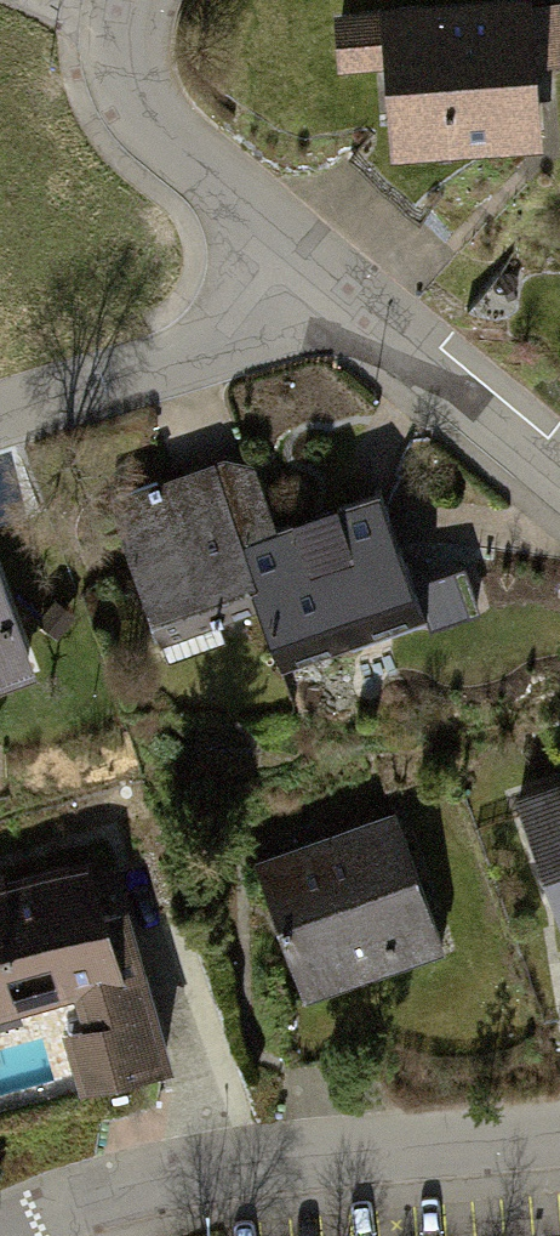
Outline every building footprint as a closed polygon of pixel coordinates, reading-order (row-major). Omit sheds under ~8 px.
[(377,1),(378,7),(332,11),(337,68),(381,65),(388,157),(543,145),(536,63),(559,61),(559,0),(387,0),(377,1)] [(234,535),(274,521),(247,443),(104,494),(157,642),(259,606),(234,535)] [(375,485),(274,521),(234,535),(259,606),(280,665),(421,614),(375,485)] [(40,664),(0,551),(0,678),(40,664)] [(462,558),(410,575),(423,614),(475,596),(462,558)] [(513,790),(559,921),(559,774),(513,790)] [(393,804),(252,854),(304,997),(444,946),(393,804)] [(75,989),(84,1018),(63,1024),(80,1082),(172,1055),(127,901),(109,906),(91,847),(6,872),(4,865),(0,866),(0,1011),(75,989)]
